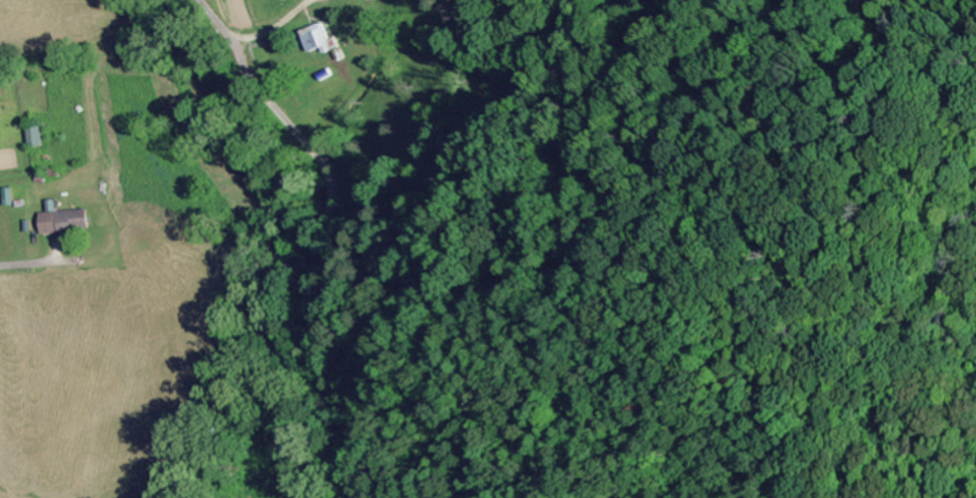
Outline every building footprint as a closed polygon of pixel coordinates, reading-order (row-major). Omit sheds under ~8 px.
[(325,55),(340,50),(336,40),(331,42),(324,24),(302,33),(311,56),(323,51),(325,55)] [(41,148),(40,129),(26,129),(27,149),(41,148)] [(3,207),(12,206),(10,189),(1,190),(3,207)] [(46,214),(38,214),(39,233),(87,231),(86,210),(55,212),(55,201),(46,202),(46,214)]
